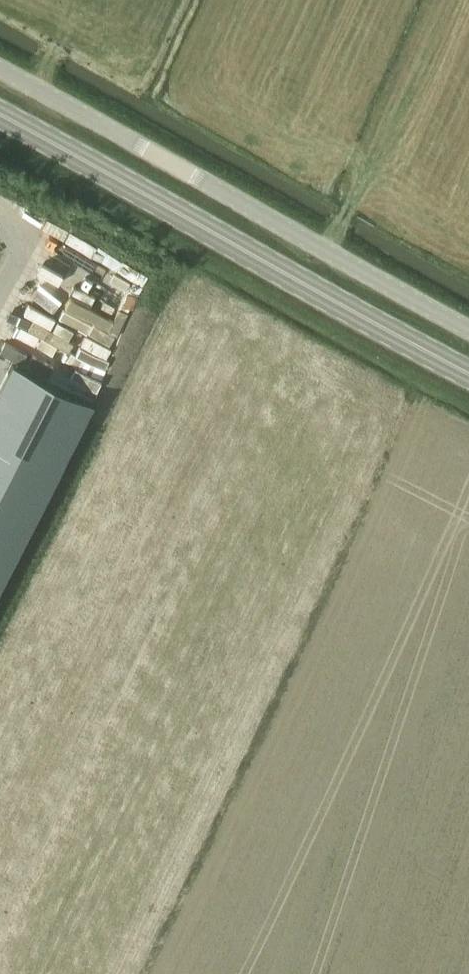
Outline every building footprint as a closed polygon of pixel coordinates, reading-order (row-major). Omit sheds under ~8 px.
[(90,288),(84,298),(129,323),(134,313),(90,288)] [(61,330),(68,322),(39,296),(32,304),(61,330)] [(29,314),(23,323),(56,347),(63,338),(29,314)] [(90,342),(98,322),(89,319),(82,339),(90,342)] [(46,358),(51,347),(22,334),(17,345),(46,358)] [(68,340),(65,351),(95,361),(98,350),(68,340)] [(87,398),(7,357),(0,371),(0,570),(87,398)] [(51,364),(47,375),(77,387),(83,368),(73,364),(70,371),(51,364)] [(50,526),(62,498),(52,493),(40,521),(50,526)] [(24,537),(20,545),(37,554),(41,547),(24,537)]
